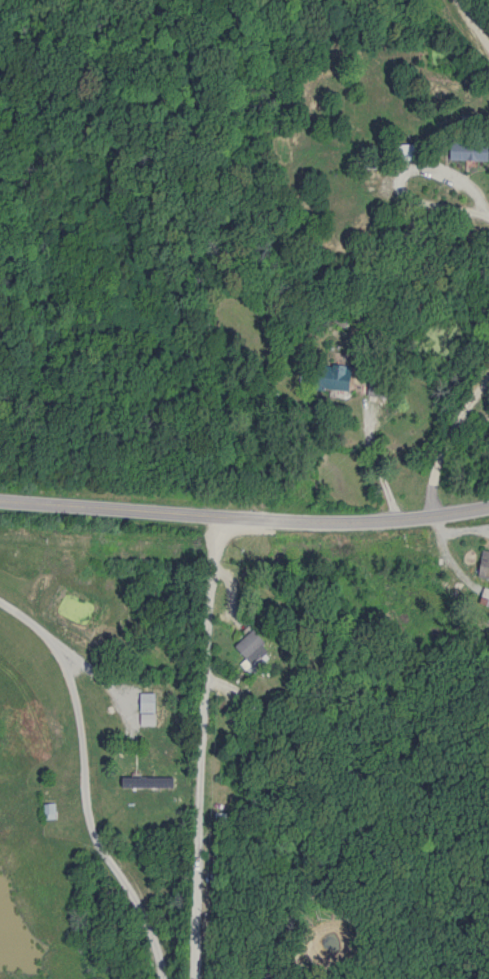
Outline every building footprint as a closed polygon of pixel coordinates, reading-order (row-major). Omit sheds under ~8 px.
[(488,160),(488,142),(452,142),(452,160),(488,160)] [(321,365),(321,392),(351,392),(351,365),(321,365)] [(388,381),(368,383),(370,398),(390,396),(388,381)] [(484,549),(477,577),(488,579),(488,550),(484,549)] [(481,588),(475,604),(488,609),(488,591),(481,588)] [(250,665),(271,649),(257,629),(236,644),(250,665)] [(156,713),(156,693),(140,693),(140,713),(156,713)] [(47,820),(57,819),(54,804),(45,806),(47,820)]
